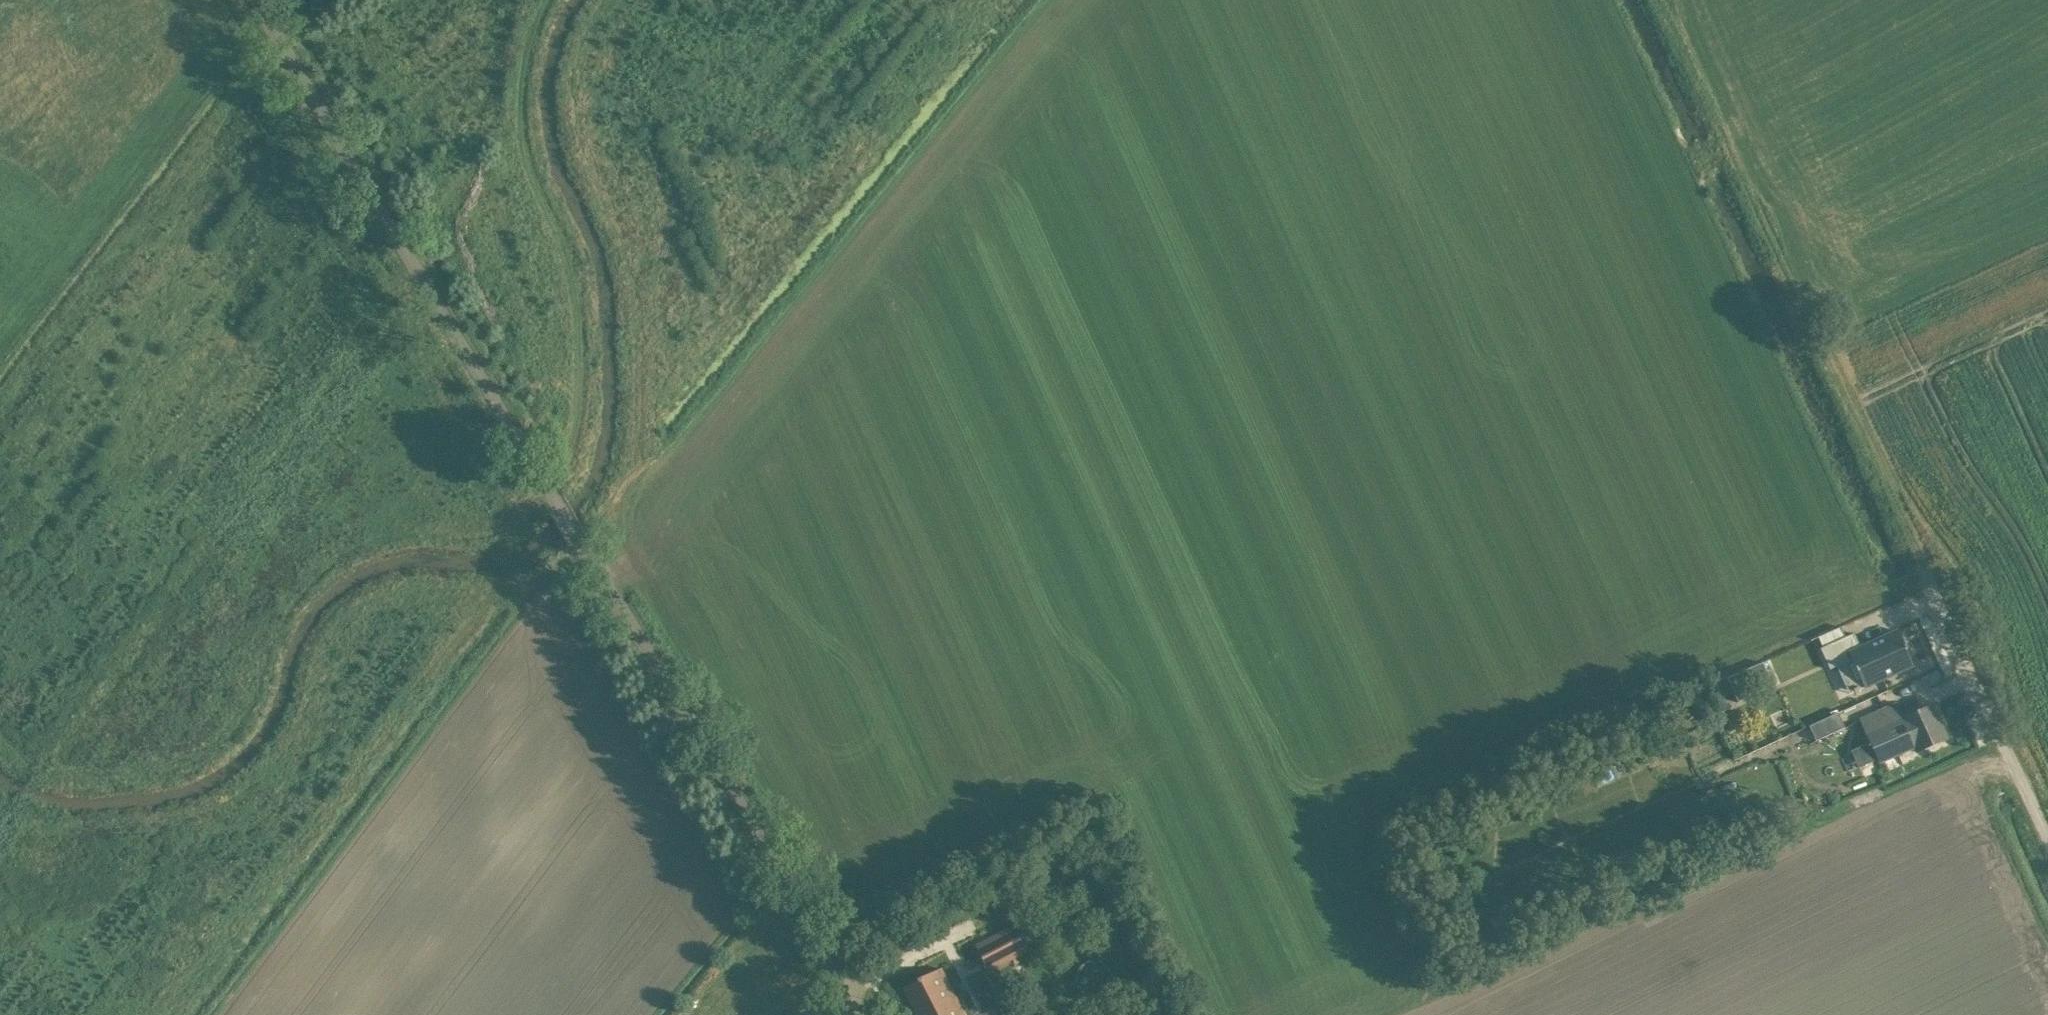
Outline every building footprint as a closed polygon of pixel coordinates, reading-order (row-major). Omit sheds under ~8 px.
[(1848,636),(1846,637),(1841,627),(1819,637),(1823,647),(1821,648),(1830,668),(1838,665),(1852,659),(1865,687),(1914,665),(1899,631),(1861,648),(1855,651),(1848,636)] [(1753,684),(1747,669),(1728,678),(1738,702),(1749,697),(1745,688),(1753,684)] [(1725,698),(1719,683),(1710,687),(1716,702),(1725,698)] [(1903,719),(1915,747),(1918,752),(1947,739),(1932,706),(1903,719)] [(1859,768),(1879,759),(1880,762),(1915,747),(1903,719),(1891,725),(1884,710),(1862,720),(1871,742),(1851,751),(1859,768)] [(1838,713),(1809,726),(1816,741),(1845,728),(1838,713)] [(1014,926),(984,942),(994,963),(1025,947),(1014,926)] [(941,970),(905,988),(919,1014),(964,1014),(941,970)]
